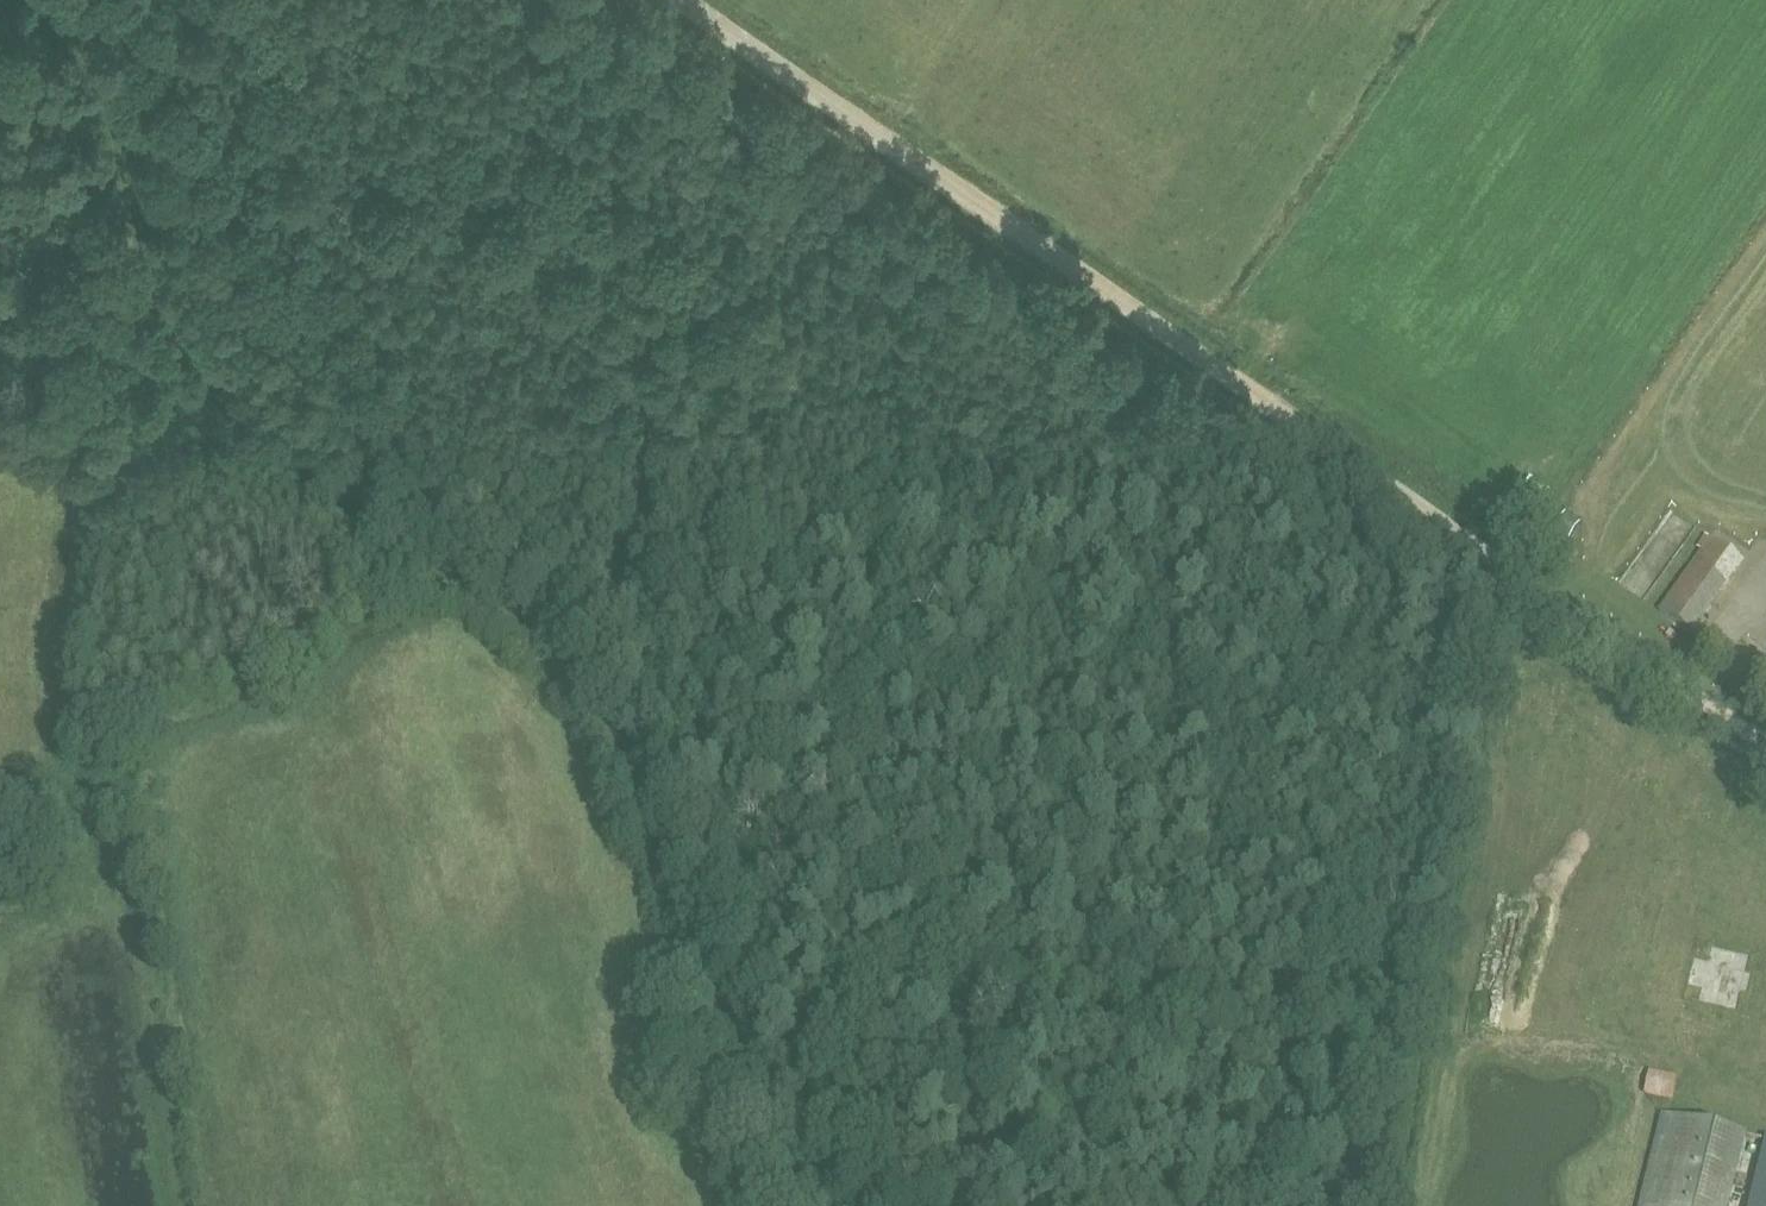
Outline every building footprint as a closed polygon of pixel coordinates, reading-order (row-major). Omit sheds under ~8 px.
[(1659,611),(1691,633),(1742,560),(1710,537),(1710,538),(1705,534),(1696,546),(1702,550),(1659,611)] [(1750,957),(1713,948),(1713,947),(1710,961),(1695,958),(1689,985),(1702,988),(1699,1001),(1737,1011),(1741,991),(1747,992),(1752,973),(1746,971),(1750,957)] [(1677,1077),(1649,1070),(1644,1094),(1671,1100),(1677,1077)] [(1746,1134),(1660,1112),(1637,1205),(1728,1205),(1746,1134)] [(1762,1137),(1745,1205),(1765,1205),(1765,1138),(1762,1137)]
